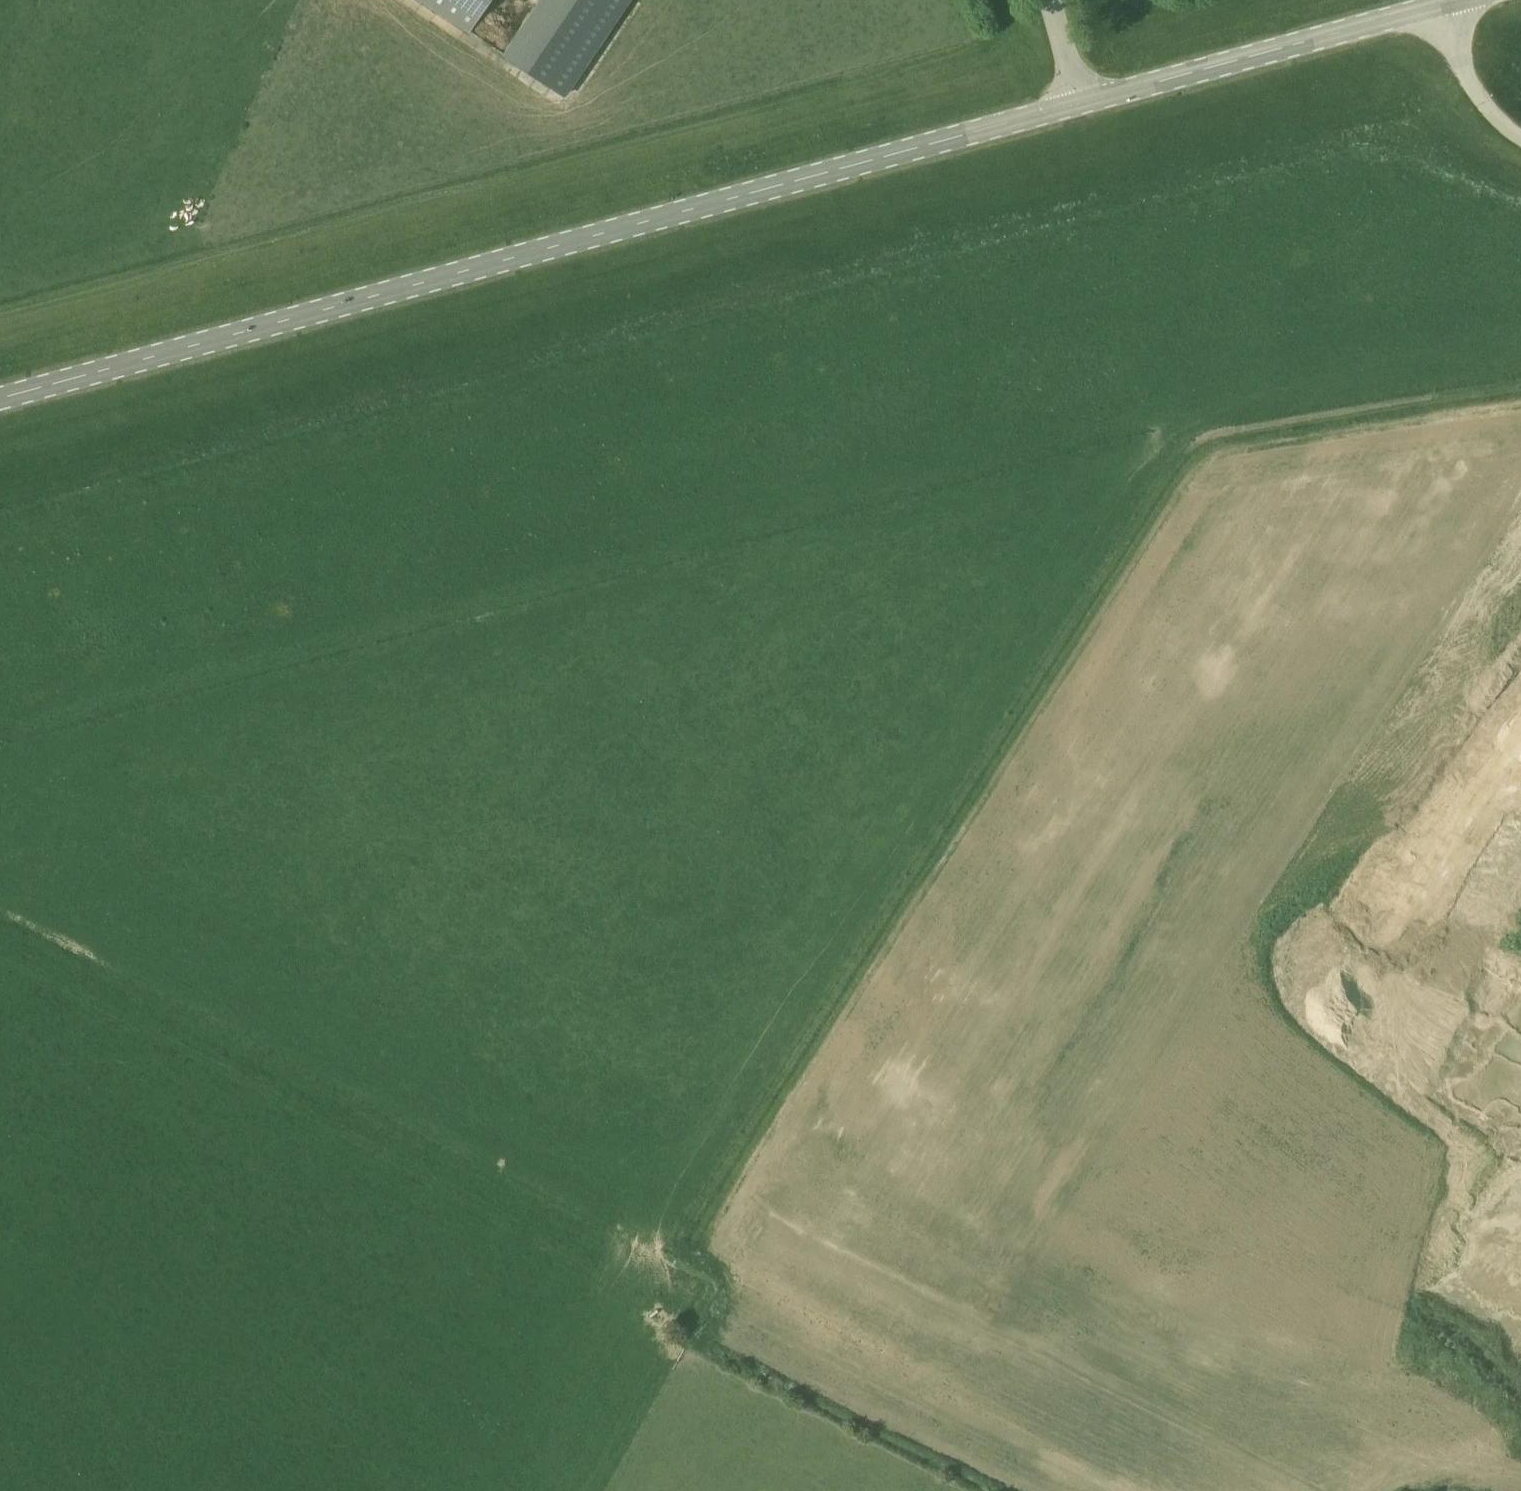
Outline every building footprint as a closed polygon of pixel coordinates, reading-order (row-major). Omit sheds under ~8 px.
[(463,29),(482,0),(419,0),(463,29)]
